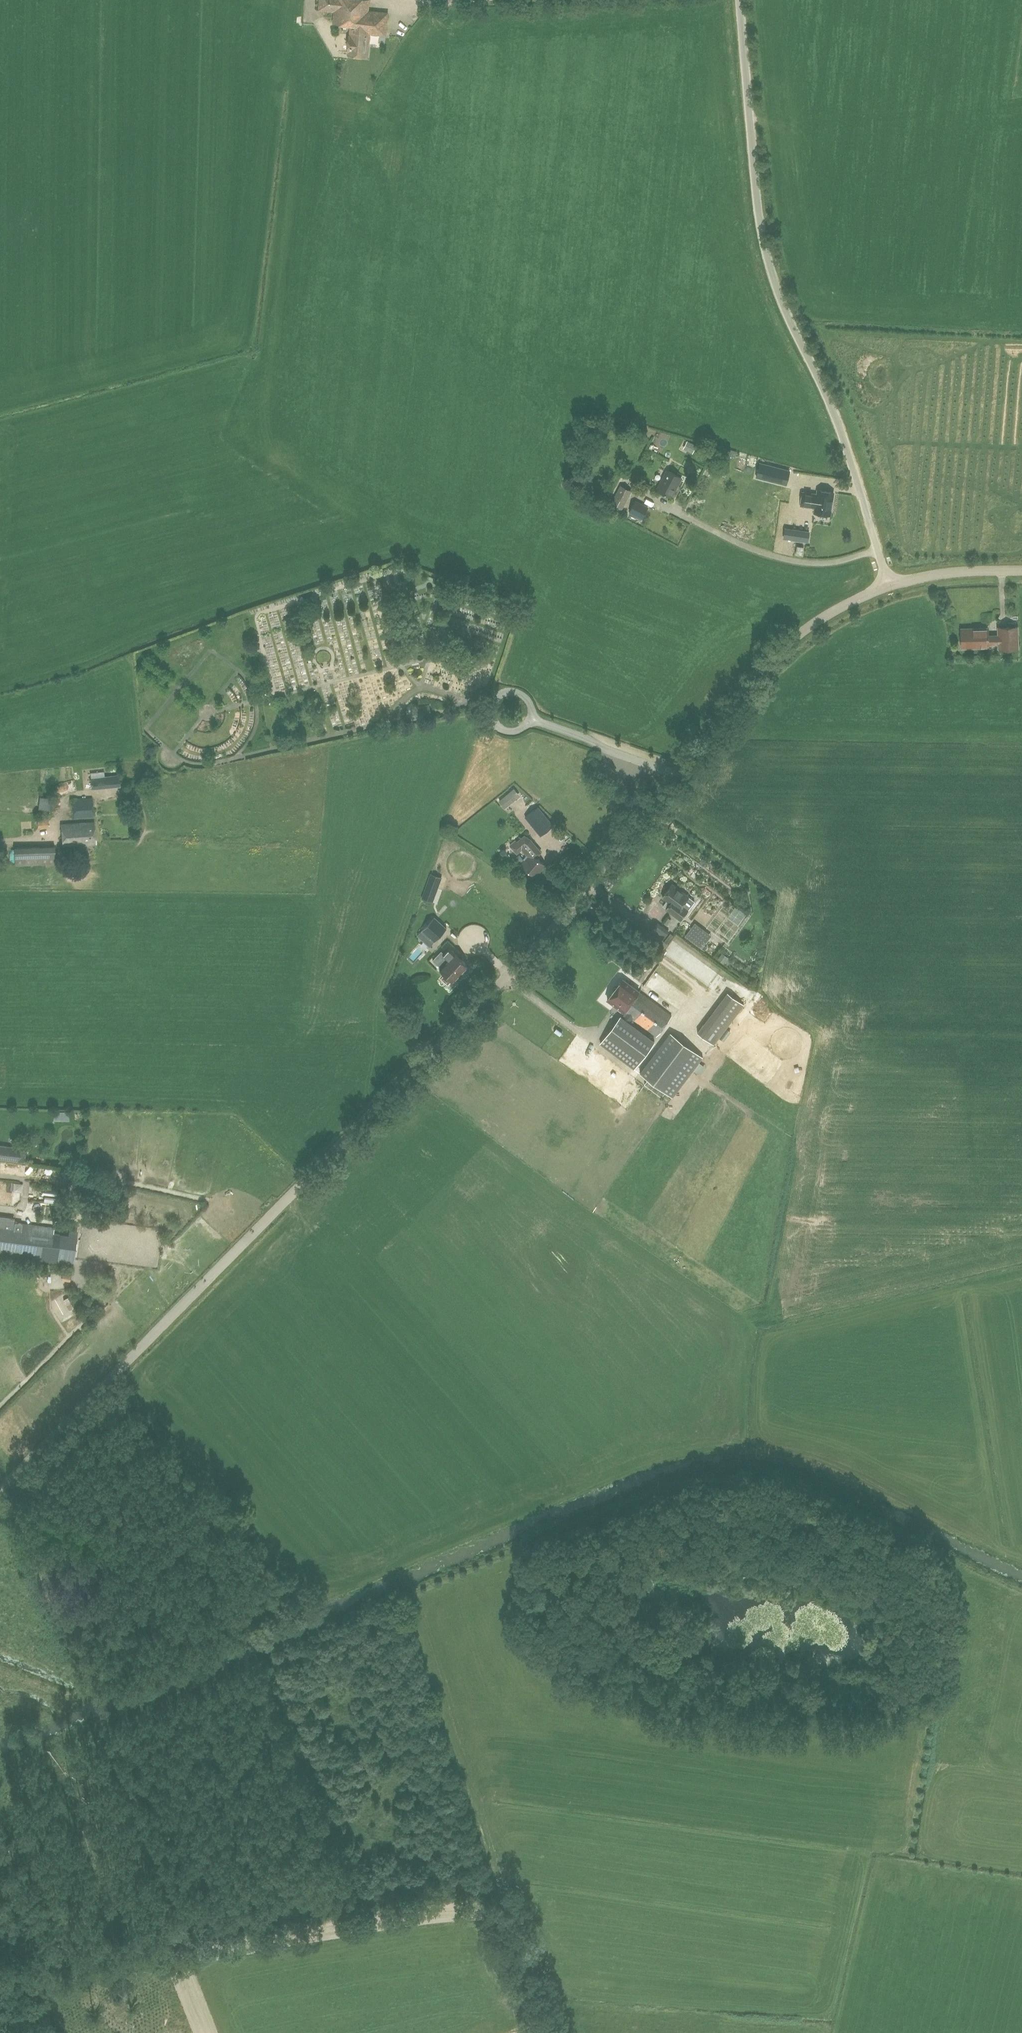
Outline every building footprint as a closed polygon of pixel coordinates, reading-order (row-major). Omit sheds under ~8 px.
[(388,12),(368,10),(369,0),(320,0),(319,10),(335,11),(334,23),(352,25),(351,34),(349,34),(348,51),(349,52),(349,55),(368,57),(370,33),(386,34),(388,12)] [(431,20),(423,29),(427,32),(434,22),(431,20)] [(643,427),(646,433),(655,429),(652,423),(643,427)] [(696,446),(687,441),(685,446),(689,448),(688,450),(693,452),(696,446)] [(646,460),(651,453),(646,449),(640,456),(646,460)] [(789,470),(760,463),(757,476),(785,484),(789,470)] [(667,470),(657,489),(671,497),(681,477),(667,470)] [(632,491),(621,484),(611,502),(623,508),(632,491)] [(831,515),(834,491),(817,489),(816,493),(802,491),(800,505),(814,507),(813,513),(831,515)] [(648,507),(635,500),(630,511),(642,518),(648,507)] [(810,530),(786,527),(784,538),(808,541),(810,530)] [(1018,625),(997,626),(997,634),(989,634),(989,626),(960,627),(961,648),(990,648),(989,645),(998,644),(998,650),(1019,649),(1018,625)] [(412,715),(421,713),(431,711),(429,704),(411,708),(412,715)] [(112,776),(90,777),(91,788),(113,786),(112,776)] [(135,798),(148,795),(145,785),(133,788),(135,798)] [(499,800),(503,805),(512,797),(508,793),(499,800)] [(73,815),(74,818),(94,816),(92,797),(72,798),(73,815)] [(525,816),(541,835),(553,825),(538,806),(525,816)] [(504,818),(495,825),(503,835),(512,828),(504,818)] [(62,845),(96,843),(94,821),(61,824),(62,845)] [(522,849),(527,855),(520,863),(536,876),(545,864),(534,855),(540,850),(531,840),(530,841),(525,836),(518,842),(516,839),(509,845),(517,854),(522,849)] [(55,846),(14,847),(15,864),(55,863),(55,846)] [(435,894),(441,877),(432,873),(426,890),(435,894)] [(672,883),(662,896),(671,902),(666,908),(681,919),(688,909),(683,904),(689,896),(672,883)] [(446,928),(434,917),(423,930),(435,941),(446,928)] [(669,931),(658,922),(649,933),(655,938),(651,943),(659,949),(665,941),(663,939),(669,931)] [(643,934),(648,928),(643,924),(638,931),(643,934)] [(710,936),(694,924),(686,935),(702,947),(710,936)] [(466,966),(467,965),(450,948),(442,956),(439,953),(433,960),(440,966),(439,967),(453,980),(462,971),(463,972),(465,972),(468,970),(467,968),(466,966)] [(720,960),(726,964),(730,958),(724,954),(720,960)] [(623,978),(607,999),(626,1013),(623,1016),(630,1022),(633,1018),(656,1036),(672,1016),(623,978)] [(728,992),(698,1033),(714,1045),(744,1005),(728,992)] [(600,1043),(634,1068),(655,1041),(621,1015),(600,1043)] [(640,1072),(667,1092),(673,1096),(703,1057),(671,1032),(640,1072)] [(24,1160),(25,1147),(0,1144),(0,1157),(24,1160)] [(23,1183),(14,1182),(13,1191),(21,1192),(23,1183)] [(42,1187),(41,1195),(56,1197),(57,1189),(42,1187)] [(73,1263),(76,1242),(52,1239),(53,1232),(12,1227),(13,1217),(0,1215),(0,1253),(73,1263)]
